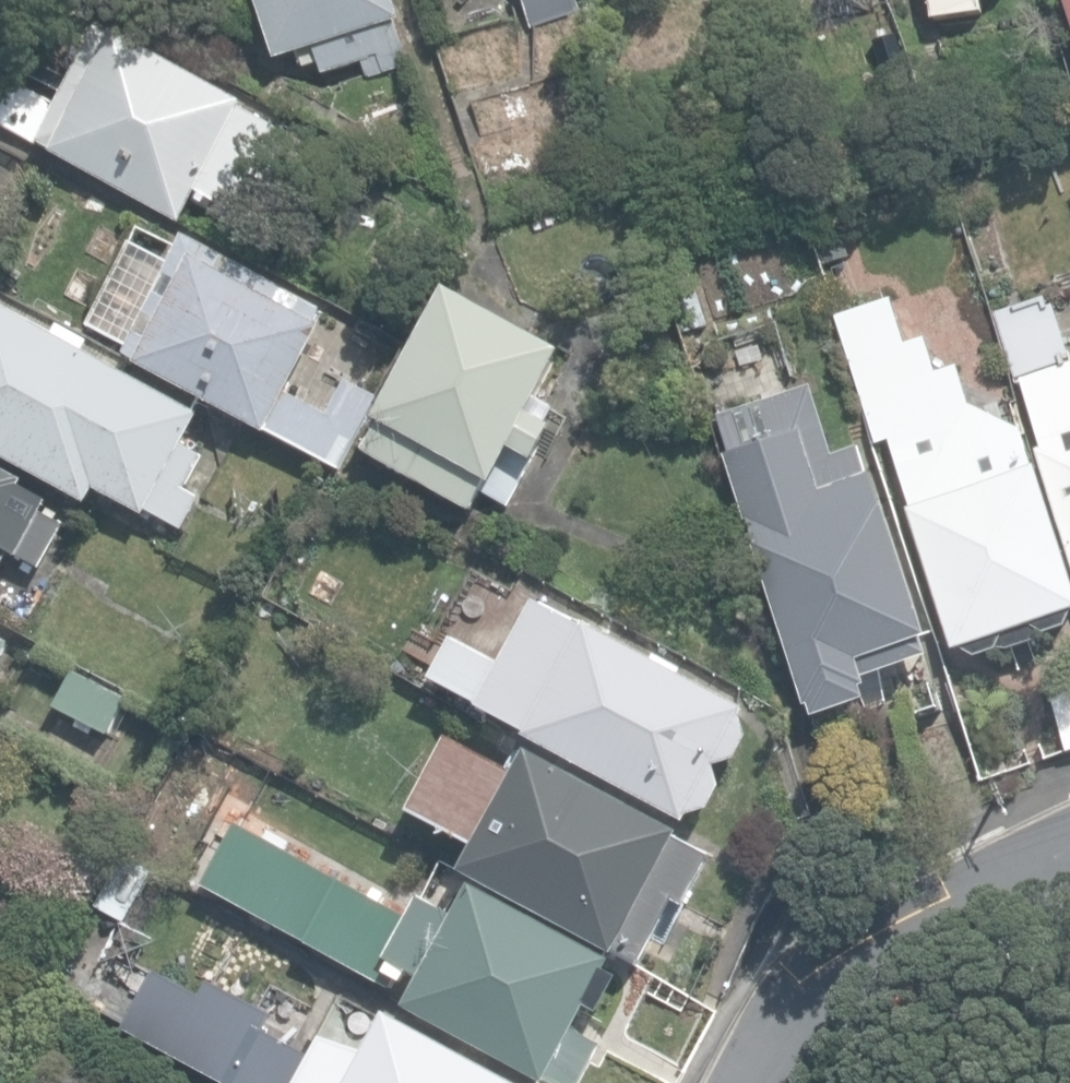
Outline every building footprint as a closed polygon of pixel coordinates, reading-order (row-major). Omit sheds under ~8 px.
[(403,0),(262,0),(289,88),(422,51),(403,0)] [(932,16),(987,14),(997,0),(933,0),(932,16)] [(286,116),(109,31),(44,142),(179,220),(241,201),(286,116)] [(395,341),(193,235),(134,346),(337,452),(395,341)] [(574,337),(455,276),(366,446),(477,508),(574,337)] [(0,285),(0,445),(151,527),(218,405),(0,285)] [(890,295),(845,308),(956,643),(1069,609),(1069,605),(1020,442),(890,295)] [(1020,374),(1069,543),(1069,359),(1020,374)] [(935,669),(849,381),(724,410),(811,712),(935,669)] [(0,463),(0,606),(10,611),(70,500),(0,463)] [(750,714),(534,599),(481,697),(697,812),(750,714)] [(1046,659),(1069,745),(1069,654),(1046,659)] [(704,849),(466,723),(412,824),(650,950),(704,849)] [(262,809),(216,885),(562,1082),(574,1082),(623,973),(473,887),(436,906),(262,809)] [(180,953),(134,1028),(229,1082),(503,1082),(391,1031),(355,1050),(180,953)]
